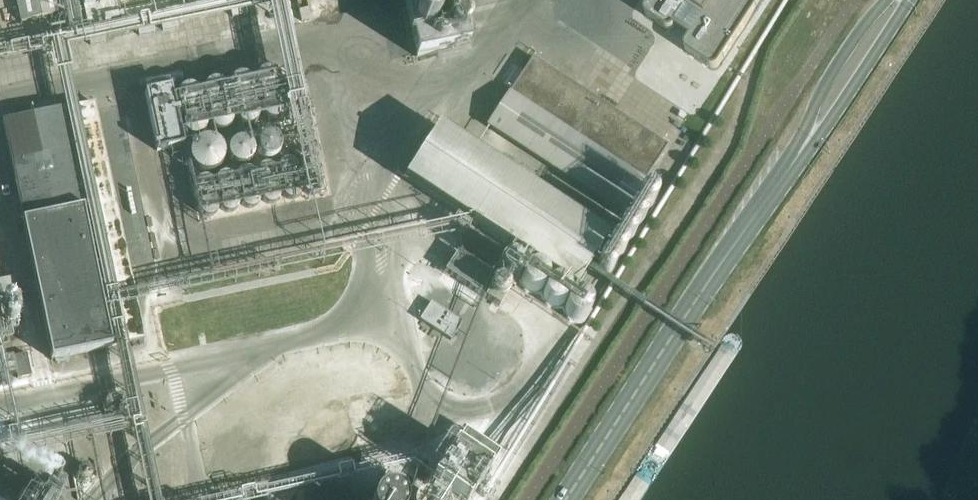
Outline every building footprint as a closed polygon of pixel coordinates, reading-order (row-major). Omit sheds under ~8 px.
[(22,18),(60,11),(58,0),(19,0),(22,18)] [(86,16),(146,17),(146,0),(86,0),(86,16)] [(644,12),(644,14),(645,15),(646,17),(660,26),(664,29),(667,30),(668,31),(669,31),(671,30),(672,30),(674,29),(674,28),(689,37),(685,44),(684,46),(684,47),(684,49),(685,51),(686,52),(693,57),(711,68),(713,69),(714,69),(716,68),(717,67),(718,66),(719,65),(726,55),(729,50),(756,8),(762,0),(650,0),(645,8),(644,10),(644,12)] [(488,129),(622,216),(667,148),(533,60),(488,129)] [(71,356),(146,341),(128,255),(152,250),(123,110),(99,115),(96,104),(5,124),(25,221),(54,360),(58,359),(59,362),(61,364),(70,362),(72,360),(71,356)] [(506,244),(575,289),(607,240),(438,130),(405,181),(454,214),(444,229),(461,241),(457,248),(490,269),(506,244)] [(286,153),(287,149),(286,144),(283,140),(280,137),(275,136),(270,137),(266,141),(263,145),(263,149),(264,154),(266,158),(270,160),(276,161),(281,160),(285,156),(286,153)] [(253,157),(254,153),(253,149),(251,146),(248,143),(243,142),(239,144),(236,146),(234,149),(233,153),(234,157),(236,161),(239,163),(243,164),(248,163),(251,161),(253,157)] [(222,167),(224,161),(223,155),(220,151),(215,147),(209,146),(204,147),(199,151),(196,155),(195,161),(196,167),(199,171),(204,174),(209,175),(215,174),(219,172),(222,167)] [(421,318),(451,338),(464,319),(434,299),(421,318)] [(28,349),(15,353),(21,376),(35,373),(28,349)] [(433,482),(460,499),(469,499),(499,456),(466,433),(433,482)] [(296,489),(296,488),(256,496),(253,499),(314,499),(296,489)]
